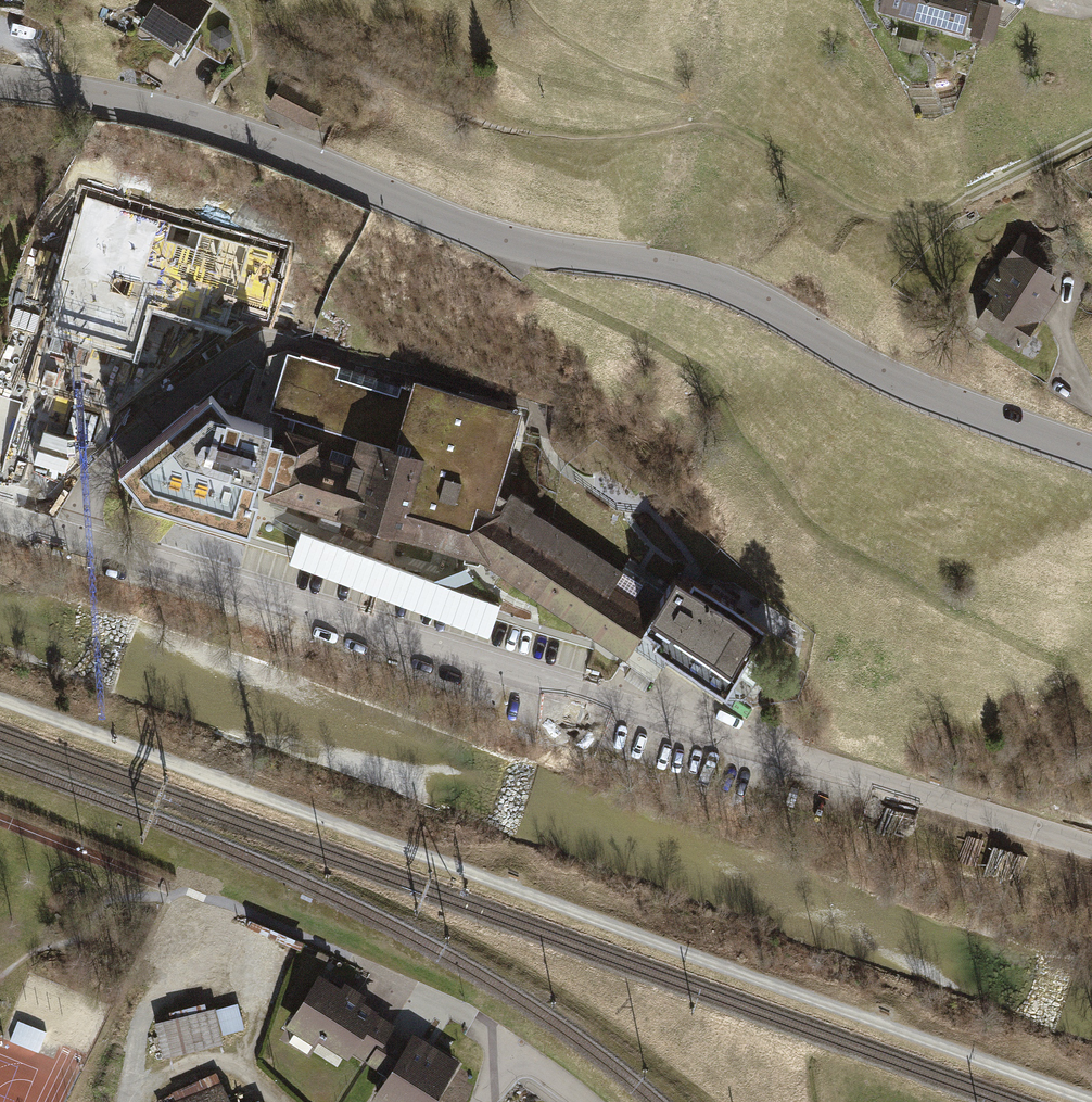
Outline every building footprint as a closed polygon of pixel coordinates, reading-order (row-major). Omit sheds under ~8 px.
[(212,1),(212,0),(154,0),(139,23),(179,50),(212,1)] [(872,7),(955,31),(964,0),(874,0),(872,7)] [(976,0),(974,0),(965,34),(987,40),(996,5),(976,0)] [(210,29),(209,41),(219,49),(231,43),(232,31),(221,24),(210,29)] [(280,81),(268,103),(313,129),(325,108),(280,81)] [(972,320),(1015,348),(1057,282),(1033,267),(1045,248),(1017,230),(978,290),(987,295),(972,320)] [(72,270),(33,258),(16,316),(45,325),(49,310),(81,320),(108,328),(116,302),(128,262),(79,248),(72,270)] [(108,328),(81,320),(69,359),(146,382),(160,335),(146,331),(152,313),(116,302),(108,328)] [(244,531),(255,494),(468,558),(617,657),(629,639),(658,595),(509,496),(500,510),(484,506),(512,411),(407,379),(403,394),(266,352),(243,424),(224,420),(204,395),(115,470),(139,499),(244,531)] [(658,595),(629,639),(715,697),(759,632),(684,582),(680,588),(668,580),(658,595)] [(372,1011),(314,975),(282,1027),(341,1063),(346,1055),(363,1066),(384,1032),(388,1025),(370,1014),(372,1011)] [(165,1020),(150,1024),(159,1059),(220,1044),(219,1038),(240,1032),(233,1006),(212,1011),(211,1009),(203,1011),(201,1002),(163,1012),(165,1020)] [(455,1063),(408,1035),(403,1043),(384,1032),(363,1066),(382,1077),(367,1101),(431,1101),(455,1063)] [(218,1085),(171,1101),(224,1101),(218,1085)]
